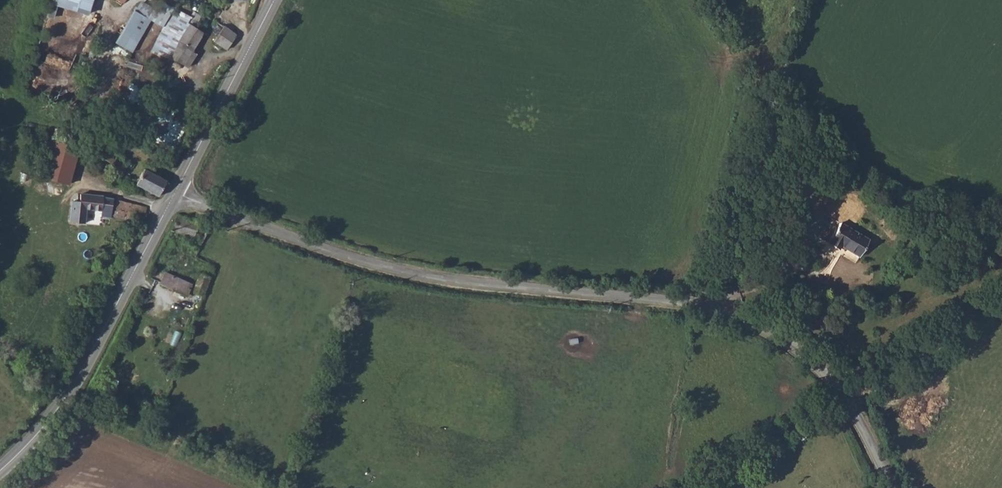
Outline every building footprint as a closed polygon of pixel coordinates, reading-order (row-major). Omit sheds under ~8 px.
[(49,3),(86,15),(91,0),(50,0),(49,3)] [(135,11),(115,43),(132,52),(149,20),(135,11)] [(189,24),(179,42),(193,49),(202,33),(234,56),(243,40),(203,12),(193,26),(189,24)] [(176,48),(171,59),(179,64),(186,67),(194,53),(178,45),(176,48)] [(171,59),(168,65),(177,69),(179,64),(171,59)] [(53,144),(43,179),(68,186),(79,151),(53,144)] [(135,187),(157,199),(166,183),(143,171),(135,187)] [(73,199),(69,220),(83,223),(86,210),(104,213),(103,217),(111,218),(111,214),(143,221),(148,205),(82,194),(81,201),(73,199)] [(174,218),(172,234),(194,243),(201,246),(210,225),(174,218)] [(839,221),(827,241),(837,247),(839,243),(857,254),(867,238),(839,221)] [(192,294),(202,298),(209,280),(199,275),(194,288),(164,275),(159,286),(185,297),(186,293),(190,295),(192,294)]
